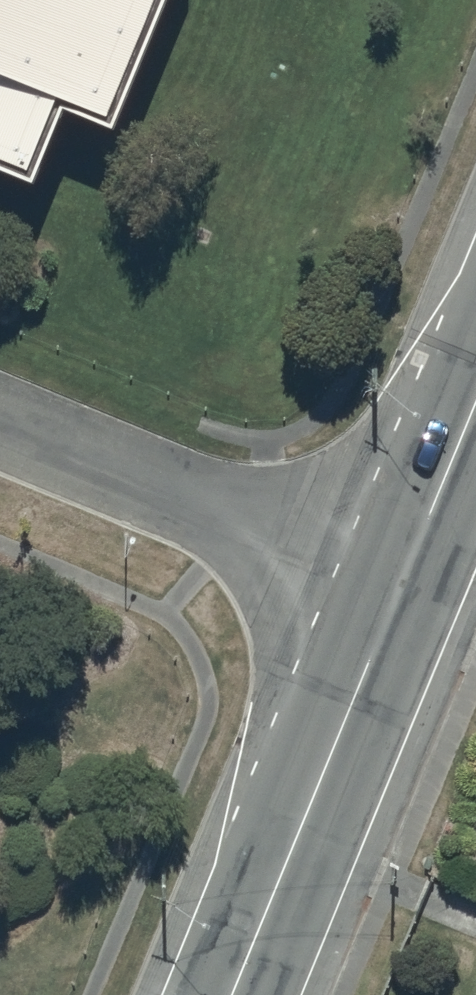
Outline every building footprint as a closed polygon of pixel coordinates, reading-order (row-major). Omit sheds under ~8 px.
[(33,147),(63,74),(115,95),(153,0),(0,0),(0,134),(33,147)]
